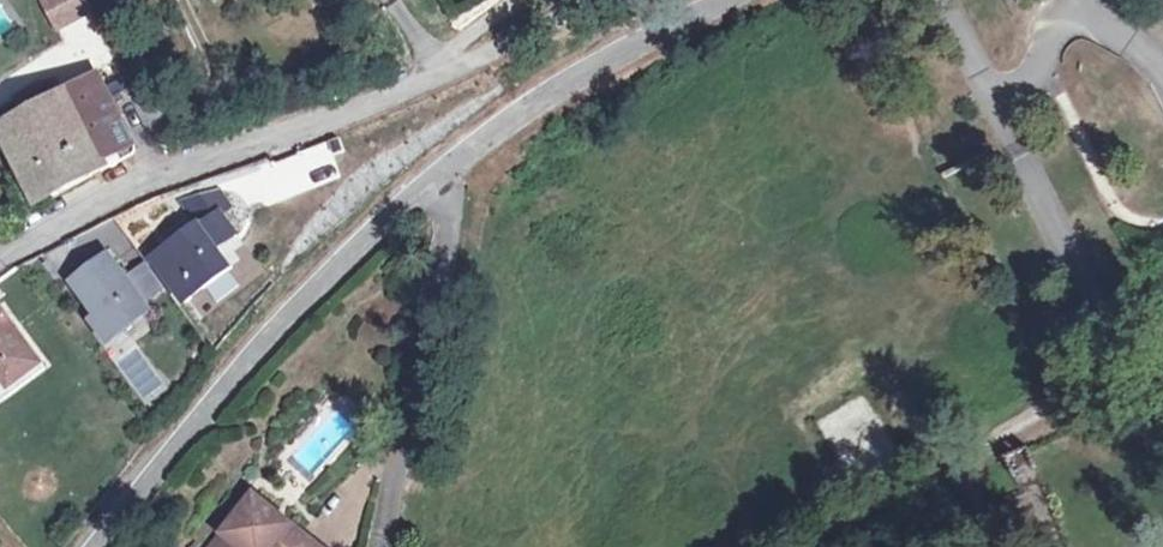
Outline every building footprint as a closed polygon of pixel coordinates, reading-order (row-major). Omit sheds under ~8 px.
[(61,23),(93,7),(90,0),(49,0),(61,23)] [(51,98),(25,111),(4,121),(44,199),(108,166),(105,159),(134,145),(111,98),(123,93),(134,87),(129,76),(105,88),(98,73),(51,98)] [(16,95),(25,111),(51,98),(42,82),(16,95)] [(111,98),(115,105),(126,99),(123,93),(111,98)] [(196,212),(225,203),(221,189),(191,197),(196,212)] [(219,212),(202,225),(217,247),(235,234),(219,212)] [(217,247),(202,225),(200,223),(152,259),(184,301),(232,266),(217,247)] [(109,255),(74,281),(100,316),(116,336),(151,309),(145,301),(164,286),(147,263),(132,274),(128,278),(121,270),(109,255)] [(125,266),(121,270),(128,278),(132,274),(125,266)] [(9,388),(43,364),(0,305),(0,375),(9,388)] [(116,336),(100,316),(95,320),(110,340),(116,336)] [(9,388),(0,375),(0,395),(9,388)] [(1010,454),(1014,484),(1035,481),(1031,451),(1010,454)] [(211,546),(322,546),(253,493),(211,546)]
